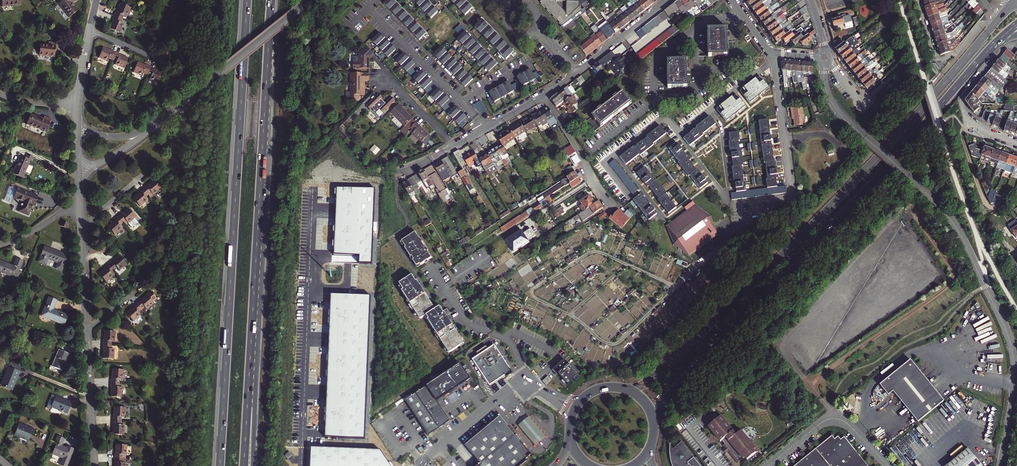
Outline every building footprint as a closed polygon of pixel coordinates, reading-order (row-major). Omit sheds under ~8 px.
[(59,3),(69,17),(78,11),(71,2),(74,0),(63,0),(59,3)] [(419,41),(426,34),(393,0),(388,0),(384,4),(419,41)] [(430,19),(438,12),(426,0),(412,0),(430,19)] [(465,16),(472,9),(464,0),(450,0),(465,16)] [(644,11),(635,0),(633,0),(634,1),(631,4),(639,15),(644,11)] [(648,7),(643,0),(635,0),(644,11),(648,7)] [(696,4),(693,0),(678,0),(674,3),(679,8),(683,14),(696,4)] [(703,12),(718,0),(693,0),(696,4),(697,5),(699,6),(703,12)] [(754,11),(767,2),(769,0),(759,0),(750,6),(754,11)] [(758,16),(777,2),(775,0),(773,0),(768,4),(767,2),(754,11),(758,16)] [(939,8),(944,6),(942,0),(941,0),(938,3),(925,7),(926,12),(936,9),(937,11),(939,11),(938,10),(940,10),(939,8)] [(634,18),(639,15),(631,4),(629,1),(626,3),(629,7),(627,9),(634,18)] [(758,16),(761,21),(774,12),(772,9),(779,4),(777,2),(758,16)] [(679,8),(674,3),(664,11),(668,17),(669,18),(672,16),(672,15),(671,14),(678,8),(679,8)] [(128,14),(131,8),(121,4),(118,9),(117,13),(116,12),(115,16),(122,19),(124,16),(127,17),(128,14)] [(976,14),(981,8),(979,4),(974,10),(973,11),(976,14)] [(630,22),(634,18),(627,9),(624,5),(620,9),(630,22)] [(803,14),(808,11),(806,5),(800,9),(803,14)] [(941,15),(941,13),(943,13),(945,12),(946,11),(944,6),(939,8),(940,10),(938,10),(939,11),(937,11),(936,9),(926,12),(928,17),(939,14),(940,16),(941,15)] [(625,26),(630,22),(620,9),(615,13),(625,26)] [(761,21),(765,26),(781,15),(782,14),(778,9),(774,12),(761,21)] [(620,29),(625,26),(615,13),(614,11),(609,15),(618,27),(620,29)] [(806,21),(810,17),(808,11),(803,14),(802,16),(806,21)] [(941,20),(943,20),(942,18),(945,18),(947,17),(945,12),(943,13),(941,13),(941,15),(940,16),(939,14),(928,17),(930,23),(941,19),(941,20)] [(614,30),(618,27),(609,15),(605,18),(614,30)] [(780,23),(779,21),(783,18),(781,15),(765,26),(769,31),(780,23)] [(844,23),(851,21),(851,19),(850,15),(846,16),(845,15),(842,16),(842,17),(832,20),(834,26),(844,23)] [(110,29),(120,33),(124,24),(121,23),(122,19),(115,16),(113,20),(114,20),(110,29)] [(944,25),(944,24),(948,23),(947,22),(946,22),(945,18),(942,18),(943,20),(941,20),(941,19),(930,23),(931,28),(941,25),(942,26),(944,25)] [(473,27),(505,59),(513,52),(481,19),(473,27)] [(769,31),(773,36),(789,25),(791,23),(788,20),(787,21),(781,25),(780,23),(769,31)] [(614,30),(611,32),(604,23),(602,24),(611,36),(616,33),(614,30)] [(785,44),(791,40),(801,32),(799,30),(804,26),(802,23),(793,30),(788,33),(781,38),(785,44)] [(945,29),(947,28),(951,25),(948,23),(944,24),(944,25),(942,26),(941,25),(931,28),(933,33),(944,29),(944,31),(946,30),(945,29)] [(607,40),(611,36),(602,24),(597,28),(600,31),(603,34),(607,40)] [(935,38),(953,33),(957,28),(952,24),(951,25),(947,28),(945,29),(946,30),(944,31),(944,29),(933,33),(935,38)] [(777,41),(781,38),(788,33),(786,31),(791,27),(789,25),(773,36),(777,41)] [(953,39),(954,38),(961,30),(958,27),(957,28),(953,33),(935,38),(937,44),(953,39)] [(707,56),(728,56),(728,29),(721,29),(714,29),(707,29),(707,56)] [(799,41),(803,46),(816,37),(814,30),(806,36),(799,41)] [(602,43),(607,40),(603,34),(600,31),(595,34),(598,38),(602,43)] [(794,45),(799,41),(806,36),(802,31),(801,32),(791,40),(794,45)] [(457,40),(488,71),(496,63),(465,32),(457,40)] [(372,41),(388,58),(396,50),(380,33),(372,41)] [(597,47),(602,43),(598,38),(595,34),(591,37),(592,39),(591,39),(597,47)] [(835,49),(839,54),(857,40),(856,38),(854,39),(852,36),(843,43),(835,49)] [(938,49),(953,45),(957,40),(954,38),(953,39),(937,44),(938,49)] [(587,56),(597,47),(591,39),(581,48),(587,56)] [(835,49),(843,43),(840,39),(833,41),(835,49)] [(839,54),(843,59),(857,49),(855,46),(859,43),(857,40),(839,54)] [(946,53),(955,50),(960,43),(957,40),(953,45),(938,49),(940,55),(946,53)] [(39,55),(55,57),(56,43),(49,42),(49,45),(40,44),(39,55)] [(432,54),(464,86),(472,79),(440,46),(432,54)] [(843,59),(847,64),(865,50),(866,49),(864,47),(862,49),(859,51),(857,48),(857,49),(843,59)] [(108,62),(109,59),(112,60),(116,53),(112,51),(112,52),(103,48),(99,58),(108,62)] [(361,71),(372,71),(372,61),(376,56),(369,49),(362,56),(361,65),(356,65),(356,71),(361,71)] [(1008,58),(1009,59),(1013,54),(1007,49),(1003,54),(1008,58)] [(847,64),(851,69),(864,59),(862,56),(867,52),(865,50),(847,64)] [(599,74),(609,65),(618,59),(612,51),(593,66),(595,69),(599,74)] [(119,54),(116,53),(112,60),(116,62),(115,65),(124,68),(128,59),(119,55),(119,54)] [(413,63),(404,53),(400,57),(396,61),(405,71),(410,66),(413,63)] [(609,65),(619,77),(641,60),(637,55),(636,53),(626,60),(622,55),(618,59),(609,65)] [(753,59),(757,64),(762,60),(758,55),(753,59)] [(851,69),(855,74),(871,61),(867,56),(864,59),(851,69)] [(1008,70),(1009,67),(999,58),(995,63),(1006,72),(1007,73),(1009,70),(1008,70)] [(689,87),(689,86),(689,73),(689,60),(674,60),(668,60),(668,87),(687,87),(689,87)] [(804,78),(800,78),(802,62),(797,61),(796,77),(796,78),(797,82),(797,83),(801,83),(802,89),(806,88),(804,78)] [(855,74),(859,79),(872,68),(874,67),(872,63),(873,63),(871,61),(855,74)] [(143,73),(147,75),(150,67),(146,66),(137,62),(133,72),(142,76),(143,73)] [(1004,74),(1006,72),(995,63),(991,68),(1003,78),(1005,75),(1004,74)] [(405,71),(413,79),(418,74),(410,66),(405,71)] [(154,69),(150,67),(147,75),(150,76),(149,79),(158,83),(162,73),(154,70),(154,69)] [(876,74),(878,72),(879,71),(877,68),(874,70),(872,68),(859,79),(863,84),(876,74)] [(1007,81),(1003,78),(991,68),(987,73),(1006,88),(1007,84),(1007,81)] [(594,78),(599,74),(595,69),(590,72),(592,74),(592,75),(594,78)] [(530,70),(517,77),(522,87),(536,80),(530,70)] [(430,80),(421,71),(418,74),(413,79),(422,88),(427,84),(430,80)] [(1005,95),(1006,88),(987,73),(983,78),(994,87),(1004,95),(1005,95)] [(869,92),(877,85),(875,83),(879,79),(877,76),(878,75),(876,74),(863,84),(869,92)] [(361,97),(366,97),(366,83),(368,83),(372,83),(372,76),(361,75),(354,75),(353,101),(361,102),(361,97)] [(578,83),(580,85),(585,81),(581,75),(573,81),(576,84),(578,83)] [(760,77),(740,91),(750,103),(769,89),(760,77)] [(992,90),(994,87),(983,78),(980,82),(990,90),(991,89),(992,90)] [(731,79),(722,87),(728,94),(737,86),(731,79)] [(491,97),(494,103),(514,92),(509,82),(489,93),(491,97)] [(994,97),(989,92),(990,90),(980,82),(977,86),(993,99),(994,97)] [(422,88),(430,96),(435,92),(427,84),(422,88)] [(557,94),(563,101),(572,95),(575,92),(571,86),(569,87),(567,86),(557,94)] [(998,103),(993,99),(977,86),(974,90),(990,103),(998,103)] [(447,98),(438,88),(435,92),(430,96),(439,106),(444,101),(447,98)] [(982,103),(990,103),(974,90),(970,94),(979,100),(982,103)] [(586,122),(593,132),(632,102),(623,91),(617,96),(616,95),(613,97),(613,99),(601,108),(600,107),(597,110),(598,111),(591,116),(592,116),(593,117),(586,122)] [(563,102),(563,101),(557,94),(551,99),(557,107),(562,103),(563,102)] [(717,109),(726,122),(746,107),(736,94),(717,109)] [(979,109),(974,103),(976,100),(978,101),(979,100),(970,94),(965,101),(974,113),(979,109)] [(570,115),(577,110),(574,107),(578,104),(575,101),(576,100),(572,95),(563,101),(563,102),(566,106),(569,110),(567,111),(570,115)] [(377,113),(382,118),(398,103),(394,99),(388,105),(384,101),(385,100),(381,96),(369,108),(373,112),(375,110),(376,112),(377,114),(377,113)] [(481,116),(489,112),(482,100),(475,104),(481,116)] [(439,106),(447,113),(452,109),(444,101),(439,106)] [(1013,112),(1013,111),(1013,106),(1013,104),(1007,104),(1005,104),(1004,111),(1010,111),(1011,111),(1013,112)] [(408,128),(415,121),(401,106),(394,114),(408,128)] [(466,117),(455,106),(452,109),(447,113),(458,125),(463,121),(466,117)] [(548,106),(541,110),(548,122),(551,126),(557,121),(548,106)] [(792,125),(803,124),(801,106),(800,106),(796,106),(790,107),(789,107),(790,112),(791,112),(792,119),(792,125)] [(981,118),(986,122),(990,113),(990,112),(984,109),(981,118)] [(542,125),(548,122),(541,110),(538,112),(535,113),(531,115),(532,116),(537,124),(538,126),(542,123),(542,125)] [(992,126),(998,129),(1004,111),(1002,111),(1001,110),(1000,114),(997,113),(996,115),(990,113),(986,122),(992,126)] [(1003,131),(1009,133),(1014,120),(1012,119),(1012,118),(1011,117),(1013,113),(1013,112),(1011,111),(1003,131)] [(43,119),(30,114),(26,125),(46,133),(51,120),(44,117),(43,119)] [(526,131),(537,124),(532,116),(528,118),(525,120),(524,118),(520,121),(526,130),(526,131)] [(697,128),(683,138),(689,146),(703,135),(702,134),(716,124),(710,116),(696,127),(697,128)] [(345,120),(340,125),(343,128),(348,123),(345,120)] [(760,129),(770,128),(769,120),(759,121),(760,129)] [(515,136),(526,130),(520,121),(509,127),(515,136)] [(424,145),(431,138),(419,125),(413,130),(417,134),(415,136),(424,145)] [(515,137),(515,136),(509,127),(509,126),(503,130),(504,131),(500,134),(497,136),(502,145),(503,146),(506,144),(506,143),(515,137)] [(620,157),(626,165),(639,154),(640,156),(654,145),(653,144),(666,134),(660,126),(646,136),(647,137),(634,147),(633,146),(620,157)] [(770,128),(760,129),(761,137),(771,136),(770,128)] [(729,133),(730,142),(738,141),(740,141),(739,132),(729,133)] [(772,145),(771,136),(761,137),(762,146),(772,145)] [(738,141),(730,142),(729,142),(730,151),(731,150),(740,149),(738,141)] [(674,155),(682,149),(677,143),(669,149),(674,155)] [(370,149),(376,154),(381,149),(375,144),(370,149)] [(569,156),(576,152),(572,144),(565,149),(569,156)] [(972,155),(981,158),(980,160),(989,163),(989,161),(990,158),(993,150),(984,147),(983,151),(977,149),(975,144),(969,146),(972,155)] [(504,158),(508,155),(503,146),(502,145),(498,147),(497,146),(493,148),(501,160),(501,159),(502,161),(504,166),(507,164),(504,158)] [(773,153),(772,145),(762,146),(763,155),(773,153)] [(495,163),(501,160),(493,148),(490,150),(490,151),(487,153),(493,164),(497,171),(499,169),(495,163)] [(463,157),(462,156),(458,149),(452,152),(457,160),(458,161),(463,157)] [(687,155),(682,149),(674,155),(679,162),(686,156),(687,155)] [(741,149),(740,149),(731,150),(732,159),(742,157),(741,149)] [(478,159),(478,158),(472,150),(462,156),(463,157),(468,165),(478,159)] [(989,161),(997,164),(1001,153),(993,150),(990,158),(989,161)] [(484,170),(493,164),(487,153),(478,158),(478,159),(484,170)] [(774,162),(773,153),(763,155),(764,163),(765,163),(774,162)] [(1001,153),(997,164),(996,167),(1004,170),(1006,167),(1009,156),(1001,153)] [(20,157),(13,174),(23,178),(30,160),(32,161),(34,158),(28,155),(26,159),(20,157)] [(575,165),(580,162),(576,155),(571,158),(575,165)] [(691,163),(686,156),(679,162),(677,163),(682,169),(691,163)] [(1006,167),(1004,170),(1012,173),(1013,172),(1014,169),(1016,159),(1016,158),(1009,156),(1006,167)] [(441,161),(451,177),(451,178),(453,177),(456,176),(458,174),(457,174),(447,157),(441,161)] [(743,166),(742,157),(732,159),(733,167),(741,166),(743,166)] [(434,166),(441,178),(445,175),(447,180),(451,177),(441,161),(434,166)] [(774,162),(765,163),(766,171),(776,170),(775,162),(774,162)] [(691,163),(682,169),(688,177),(689,176),(696,170),(691,163)] [(431,166),(424,171),(433,186),(435,185),(437,189),(435,190),(441,200),(448,196),(449,198),(448,198),(450,201),(454,199),(447,189),(446,190),(436,173),(435,174),(431,166)] [(742,175),(741,166),(733,167),(732,167),(733,176),(742,175)] [(569,175),(575,172),(572,167),(566,171),(569,175)] [(643,180),(650,174),(645,168),(638,173),(643,180)] [(698,169),(696,170),(689,176),(694,182),(703,176),(698,169)] [(776,170),(766,171),(767,180),(776,179),(777,178),(776,170)] [(424,171),(412,177),(417,184),(421,181),(425,188),(427,186),(429,189),(433,186),(424,171)] [(458,174),(461,179),(466,187),(465,187),(469,193),(474,189),(471,184),(470,184),(466,176),(463,171),(457,174),(458,174)] [(542,196),(544,199),(582,175),(580,172),(577,174),(575,172),(569,175),(568,176),(562,180),(563,182),(542,196)] [(655,181),(650,174),(643,180),(648,186),(649,186),(655,181)] [(743,183),(742,175),(733,176),(734,184),(735,184),(743,183)] [(703,176),(694,182),(700,189),(708,183),(703,176)] [(407,181),(408,182),(412,188),(417,185),(417,184),(412,177),(407,180),(407,181)] [(777,187),(776,179),(767,180),(766,180),(767,188),(777,187)] [(146,186),(142,189),(150,197),(153,194),(153,195),(160,189),(153,180),(146,186)] [(657,180),(655,181),(649,186),(654,192),(662,186),(657,180)] [(409,196),(414,192),(412,188),(408,182),(406,184),(405,182),(402,184),(409,196)] [(743,183),(735,184),(736,192),(746,191),(745,183),(743,183)] [(667,193),(662,186),(654,192),(659,199),(665,194),(667,193)] [(373,189),(334,187),(332,255),(357,256),(357,264),(370,264),(373,189)] [(38,197),(18,189),(14,199),(22,202),(19,212),(28,216),(31,209),(30,209),(31,205),(32,206),(34,206),(38,197)] [(150,197),(142,189),(139,191),(140,192),(132,198),(140,207),(147,200),(150,197)] [(993,202),(995,195),(997,191),(992,189),(988,199),(991,205),(993,203),(993,202)] [(1006,199),(1011,201),(1014,193),(1006,191),(1004,198),(1003,201),(1005,202),(1006,199)] [(638,207),(646,201),(641,194),(633,200),(638,207)] [(671,201),(665,194),(659,199),(658,200),(663,206),(671,201)] [(582,206),(585,210),(596,203),(590,195),(580,202),(582,206)] [(993,202),(1001,205),(1003,201),(1004,198),(995,195),(993,202)] [(554,220),(569,210),(568,210),(577,204),(575,201),(577,200),(575,196),(569,199),(570,201),(563,205),(561,203),(558,205),(555,207),(552,209),(555,214),(554,215),(553,214),(551,215),(554,220)] [(547,204),(544,199),(503,226),(505,229),(526,216),(527,217),(547,204)] [(587,219),(587,218),(603,208),(599,201),(596,203),(585,210),(582,212),(578,214),(579,215),(565,224),(567,227),(580,219),(582,222),(587,219)] [(651,207),(646,201),(638,207),(643,213),(651,207)] [(676,208),(671,201),(663,206),(669,213),(676,208)] [(692,253),(721,232),(713,215),(699,205),(696,201),(687,207),(690,211),(670,226),(671,227),(675,245),(690,252),(692,253)] [(610,216),(621,225),(631,213),(626,208),(622,212),(617,207),(611,214),(610,216)] [(656,214),(651,207),(643,213),(648,220),(656,214)] [(128,224),(128,223),(132,226),(134,227),(137,224),(137,221),(134,218),(135,217),(128,209),(121,215),(120,214),(117,217),(123,224),(125,221),(128,224)] [(621,225),(610,216),(611,214),(609,213),(607,216),(620,227),(621,225)] [(114,235),(122,229),(120,226),(123,224),(117,217),(114,220),(107,227),(114,235)] [(1016,237),(1016,226),(1015,228),(1013,225),(1006,229),(1008,232),(1011,230),(1013,234),(1016,238),(1016,237)] [(513,250),(536,238),(531,229),(524,232),(523,230),(507,239),(513,250)] [(416,232),(401,241),(405,247),(404,248),(410,257),(411,256),(413,260),(412,260),(416,266),(419,264),(420,265),(424,262),(426,261),(427,261),(432,258),(426,247),(425,248),(421,243),(422,242),(416,232)] [(67,256),(44,247),(38,262),(45,265),(48,259),(57,263),(55,269),(61,272),(67,256)] [(442,259),(446,256),(449,254),(447,251),(446,250),(444,252),(440,254),(442,259)] [(108,264),(114,271),(117,268),(119,271),(126,264),(119,256),(112,262),(111,261),(108,264)] [(0,261),(0,273),(16,279),(23,262),(16,259),(13,266),(0,261)] [(105,267),(106,268),(98,274),(106,282),(113,276),(111,273),(114,271),(108,264),(105,267)] [(446,347),(450,353),(463,344),(460,339),(460,338),(455,330),(454,331),(452,326),(450,321),(449,322),(446,317),(450,314),(447,309),(443,311),(440,307),(435,310),(428,299),(427,300),(424,295),(425,294),(412,275),(399,284),(403,290),(401,291),(412,308),(413,307),(416,312),(415,313),(417,316),(418,315),(421,319),(426,316),(430,322),(429,323),(434,332),(435,331),(441,340),(440,340),(445,348),(446,347)] [(478,289),(475,284),(468,288),(471,292),(473,291),(474,292),(478,289)] [(136,304),(141,310),(144,308),(146,310),(154,303),(153,302),(157,299),(150,291),(146,295),(139,301),(136,304)] [(369,296),(331,294),(325,438),(365,439),(369,296)] [(57,301),(48,297),(41,316),(63,325),(67,316),(53,310),(57,301)] [(133,307),(126,313),(133,321),(140,315),(138,312),(141,310),(136,304),(132,307),(133,307)] [(547,316),(542,324),(552,330),(554,325),(551,324),(554,320),(547,316)] [(653,335),(666,335),(665,316),(660,317),(660,318),(653,318),(653,335)] [(111,342),(114,342),(115,332),(104,331),(103,341),(102,345),(111,345),(111,342)] [(102,349),(103,349),(102,358),(113,359),(114,349),(111,349),(111,345),(102,345),(102,349)] [(505,376),(507,378),(513,373),(494,345),(488,349),(486,346),(476,353),(478,356),(472,360),(490,386),(505,376)] [(62,371),(69,355),(59,351),(52,367),(62,371)] [(554,369),(569,384),(571,382),(573,384),(581,376),(578,374),(579,374),(564,359),(554,369)] [(911,360),(880,385),(889,396),(894,392),(918,423),(944,402),(911,360)] [(10,362),(8,368),(19,372),(21,366),(10,362)] [(406,400),(429,435),(451,421),(438,401),(462,385),(471,379),(461,364),(406,400)] [(1,385),(1,386),(6,388),(6,387),(11,389),(16,376),(18,377),(19,372),(8,368),(5,366),(0,378),(0,385),(1,385)] [(123,370),(112,369),(112,379),(111,379),(111,383),(119,383),(119,380),(122,380),(123,370)] [(544,381),(547,384),(552,379),(549,376),(544,381)] [(119,383),(111,383),(110,387),(111,387),(111,397),(121,397),(122,387),(119,387),(119,383)] [(67,414),(72,403),(55,397),(54,400),(50,399),(48,406),(67,414)] [(121,417),(124,418),(125,408),(114,407),(113,417),(113,421),(121,421),(121,417)] [(518,424),(536,446),(547,437),(539,427),(541,426),(531,414),(518,424)] [(723,443),(738,461),(744,457),(745,459),(756,450),(740,430),(737,432),(734,428),(732,430),(720,415),(707,425),(719,441),(721,439),(724,443),(723,443)] [(481,464),(478,465),(521,465),(527,461),(526,459),(532,455),(500,417),(465,445),(481,464)] [(112,425),(113,425),(112,434),(123,435),(124,425),(121,425),(121,421),(113,421),(112,425)] [(15,436),(28,441),(33,429),(20,424),(15,436)] [(58,436),(54,444),(56,445),(52,454),(62,459),(60,465),(61,465),(67,465),(74,450),(67,447),(67,448),(61,446),(64,439),(58,436)] [(814,450),(828,465),(866,465),(843,437),(839,440),(836,437),(833,440),(830,436),(814,450)] [(688,451),(681,442),(672,449),(669,449),(669,457),(670,460),(672,465),(675,465),(676,465),(698,465),(685,453),(688,451)] [(738,461),(723,443),(722,445),(724,447),(722,449),(725,453),(727,451),(736,463),(738,461)] [(127,445),(116,445),(115,455),(115,454),(114,458),(126,459),(126,455),(127,445)] [(311,447),(310,465),(391,465),(380,450),(311,447)] [(947,465),(981,465),(967,449),(947,465)] [(794,465),(828,465),(814,450),(794,465)] [(688,451),(685,453),(698,465),(700,465),(693,458),(694,458),(688,451)]
